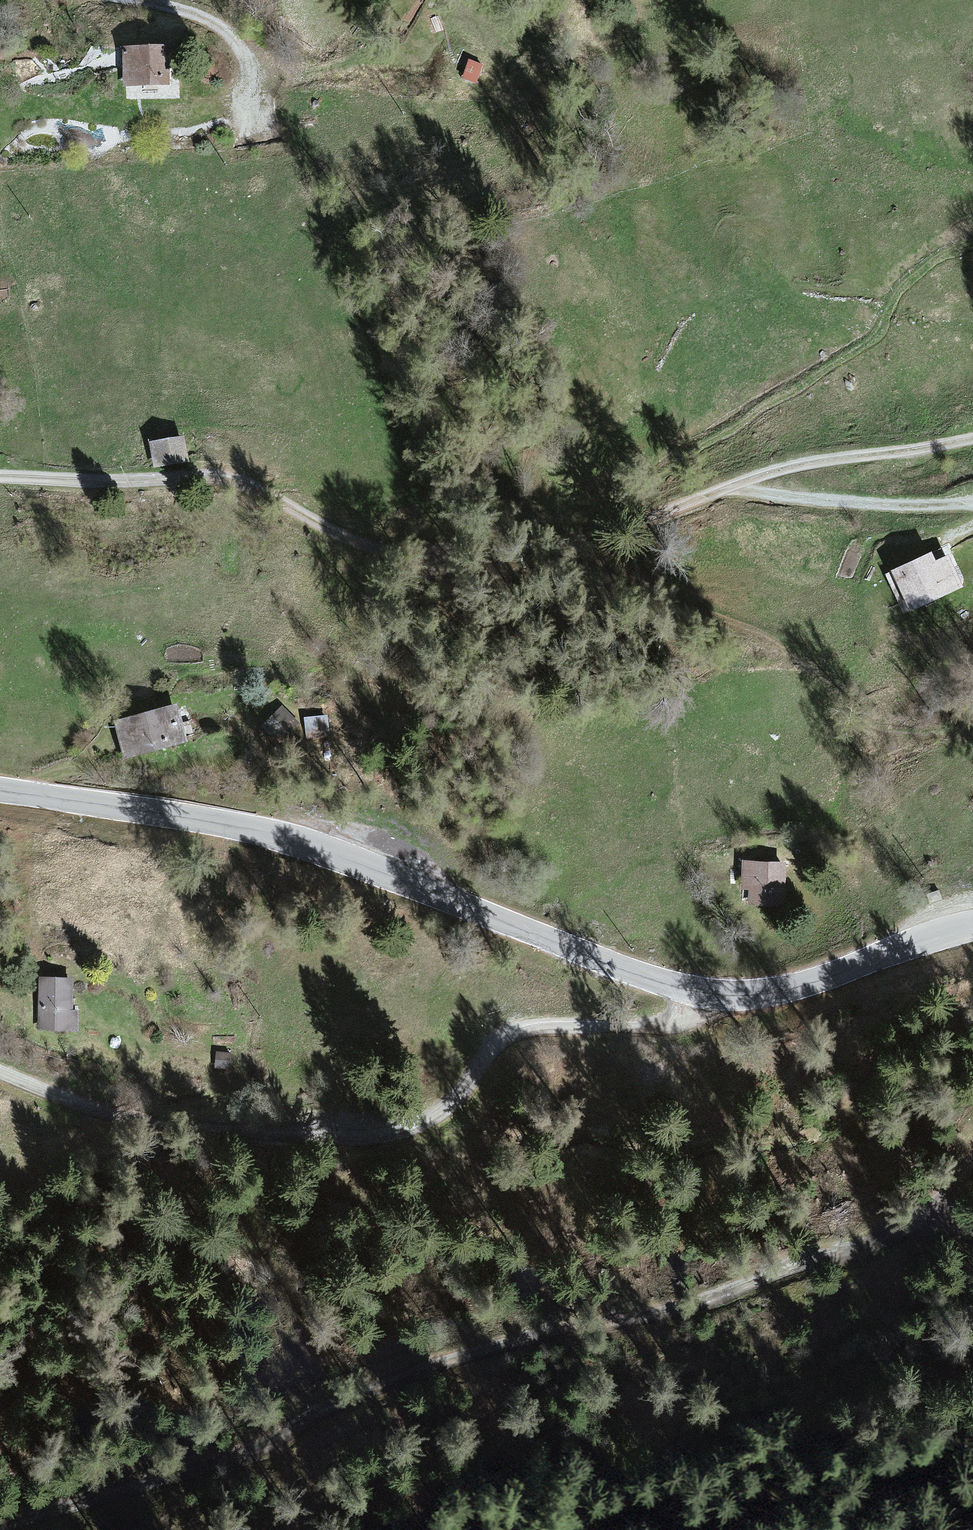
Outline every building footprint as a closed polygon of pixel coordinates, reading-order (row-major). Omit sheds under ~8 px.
[(127,49),(127,85),(173,86),(173,48),(127,49)] [(183,439),(148,445),(153,472),(188,464),(183,439)] [(876,575),(886,620),(957,602),(942,557),(876,575)] [(182,708),(116,720),(124,756),(189,745),(182,708)] [(785,863),(745,862),(744,887),(752,887),(751,903),(783,904),(785,863)] [(74,984),(40,982),(32,1031),(69,1035),(74,984)]
